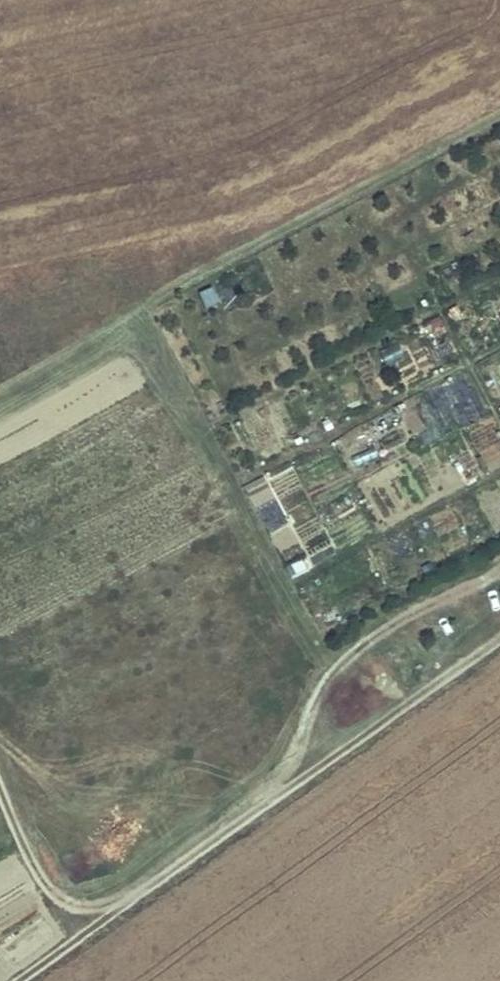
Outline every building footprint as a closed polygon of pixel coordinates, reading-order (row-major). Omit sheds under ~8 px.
[(472,357),(492,405),(499,401),(499,346),(472,357)] [(383,423),(345,437),(379,525),(423,508),(404,460),(398,463),(383,423)]
